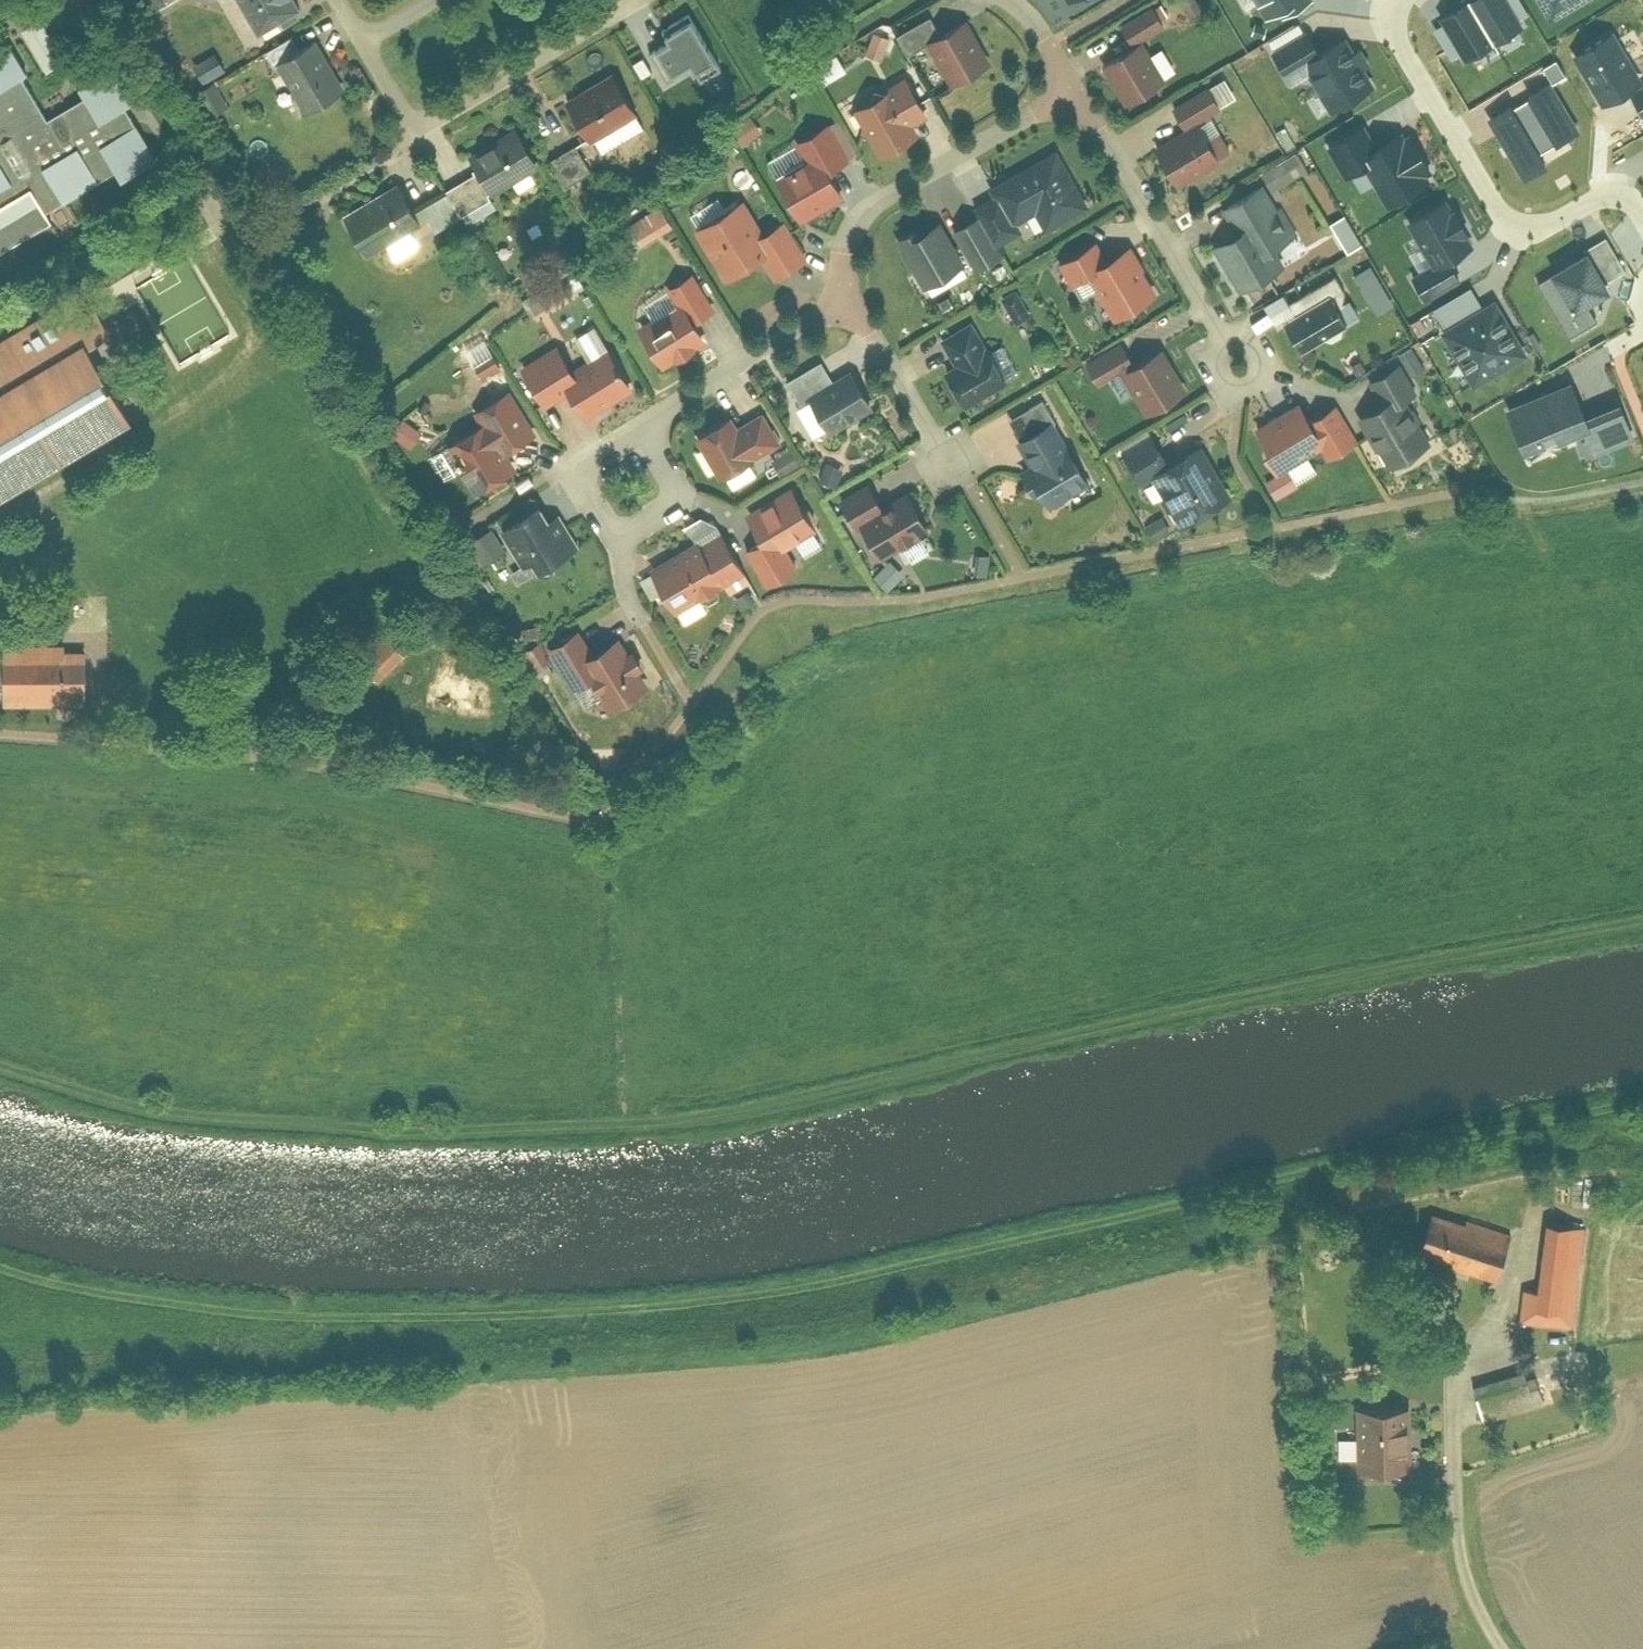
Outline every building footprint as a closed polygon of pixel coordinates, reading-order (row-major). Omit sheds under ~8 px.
[(265,37),(310,13),(303,0),(244,0),(265,37)] [(1266,15),(1278,8),(1282,14),(1304,0),(1256,0),(1266,15)] [(1443,18),(1467,57),(1521,24),(1507,0),(1472,0),(1443,18)] [(1549,19),(1581,0),(1538,0),(1549,19)] [(1127,25),(1137,40),(1167,20),(1157,5),(1127,25)] [(726,57),(699,13),(661,35),(688,80),(726,57)] [(938,38),(962,77),(990,60),(966,20),(941,35),(931,19),(903,36),(913,54),(938,38)] [(23,36),(46,76),(66,65),(43,25),(23,36)] [(1571,52),(1601,103),(1642,79),(1642,76),(1614,27),(1571,52)] [(1309,60),(1340,111),(1380,86),(1349,37),(1323,53),(1310,32),(1276,53),(1288,73),(1309,60)] [(877,34),(868,56),(887,63),(895,40),(877,34)] [(305,114),(338,92),(303,39),(270,60),(305,114)] [(1145,42),(1109,63),(1130,98),(1166,77),(1145,42)] [(56,226),(50,216),(120,175),(126,186),(161,165),(129,112),(140,105),(119,70),(83,92),(88,101),(51,122),(27,81),(32,79),(16,52),(0,61),(0,259),(56,226)] [(640,120),(613,76),(575,98),(602,143),(640,120)] [(1514,104),(1489,118),(1523,178),(1548,165),(1540,152),(1578,131),(1550,81),(1528,94),(1530,97),(1515,106),(1514,104)] [(1632,88),(1642,107),(1642,81),(1632,88)] [(865,114),(891,156),(916,141),(908,128),(929,115),(911,86),(865,114)] [(1157,143),(1179,177),(1214,155),(1196,126),(1217,113),(1200,86),(1165,107),(1179,129),(1157,143)] [(521,110),(475,139),(487,159),(446,184),(462,209),(465,214),(496,195),(488,182),(544,147),(521,110)] [(1371,177),(1387,202),(1429,177),(1399,127),(1376,141),(1364,121),(1328,142),(1345,171),(1362,161),(1371,177)] [(787,178),(814,220),(849,199),(834,173),(848,164),(829,132),(801,149),(810,164),(787,178)] [(596,162),(581,137),(560,150),(575,174),(596,162)] [(1052,214),(1088,191),(1061,146),(999,184),(1004,193),(987,203),(1006,234),(1029,219),(1024,210),(1043,199),(1052,214)] [(462,209),(446,184),(405,208),(394,188),(343,218),(366,256),(426,221),(430,228),(462,209)] [(1214,255),(1242,298),(1279,274),(1264,249),(1291,233),(1263,187),(1222,213),(1238,239),(1214,255)] [(1446,195),(1406,219),(1433,264),(1473,241),(1446,195)] [(979,215),(958,229),(983,266),(1003,252),(979,215)] [(762,261),(774,279),(795,266),(775,234),(755,247),(735,216),(701,236),(729,281),(762,261)] [(919,223),(899,237),(929,282),(966,257),(941,218),(923,230),(919,223)] [(636,234),(644,249),(663,239),(655,224),(636,234)] [(1126,303),(1160,282),(1133,239),(1111,252),(1098,232),(1066,252),(1080,275),(1101,262),(1126,303)] [(1542,278),(1574,333),(1600,318),(1589,299),(1610,287),(1606,279),(1627,267),(1607,233),(1548,268),(1551,273),(1542,278)] [(647,325),(669,363),(709,339),(695,316),(715,304),(697,274),(669,291),(678,306),(647,325)] [(1446,324),(1439,328),(1472,382),(1527,350),(1494,295),(1484,301),(1473,282),(1434,305),(1446,324)] [(1330,294),(1285,322),(1301,346),(1346,318),(1330,294)] [(139,423),(97,351),(117,339),(99,308),(90,313),(81,299),(0,346),(0,505),(139,423)] [(1157,399),(1188,381),(1162,339),(1144,349),(1133,331),(1096,354),(1108,373),(1132,358),(1157,399)] [(945,372),(963,402),(1014,372),(1000,348),(988,355),(974,332),(947,349),(957,365),(945,372)] [(479,365),(489,383),(509,371),(499,353),(479,365)] [(583,388),(598,414),(635,392),(614,357),(579,377),(565,353),(536,371),(556,405),(583,388)] [(811,396),(833,429),(879,399),(857,367),(837,380),(823,360),(794,379),(807,398),(811,396)] [(1356,413),(1389,465),(1433,438),(1412,405),(1423,398),(1399,360),(1380,372),(1392,391),(1356,413)] [(1578,381),(1513,405),(1529,446),(1581,427),(1591,453),(1636,436),(1622,401),(1590,413),(1578,381)] [(462,440),(466,447),(433,467),(446,488),(479,468),(488,484),(518,465),(508,448),(534,432),(510,392),(478,412),(486,425),(462,440)] [(1059,500),(1100,475),(1050,396),(1022,414),(1047,455),(1035,462),(1059,500)] [(1304,396),(1269,417),(1292,454),(1325,434),(1333,448),(1359,432),(1338,398),(1315,413),(1304,396)] [(736,415),(705,434),(728,469),(778,438),(762,412),(742,425),(736,415)] [(406,424),(396,438),(411,448),(421,435),(406,424)] [(1192,508),(1227,486),(1198,440),(1180,451),(1165,427),(1134,446),(1155,479),(1169,471),(1192,508)] [(888,547),(934,518),(913,485),(893,498),(878,475),(853,491),(888,547)] [(793,485),(754,511),(771,538),(755,549),(774,578),(799,562),(786,541),(817,521),(793,485)] [(541,505),(513,522),(541,570),(570,553),(541,505)] [(723,523),(664,560),(687,597),(746,560),(723,523)] [(496,531),(478,542),(493,566),(511,555),(496,531)] [(583,619),(558,635),(584,678),(604,666),(621,694),(652,676),(622,626),(597,641),(583,619)] [(392,639),(366,666),(381,680),(407,653),(392,639)] [(65,647),(6,647),(6,701),(86,702),(87,658),(65,658),(65,647)] [(1501,1234),(1421,1213),(1411,1251),(1491,1273),(1501,1234)] [(1579,1331),(1590,1227),(1545,1222),(1538,1293),(1533,1292),(1513,1290),(1510,1323),(1579,1331)] [(1578,1356),(1583,1387),(1599,1384),(1595,1354),(1578,1356)] [(1545,1365),(1474,1382),(1483,1422),(1555,1405),(1545,1365)] [(1414,1408),(1364,1408),(1364,1467),(1414,1467),(1414,1408)]
